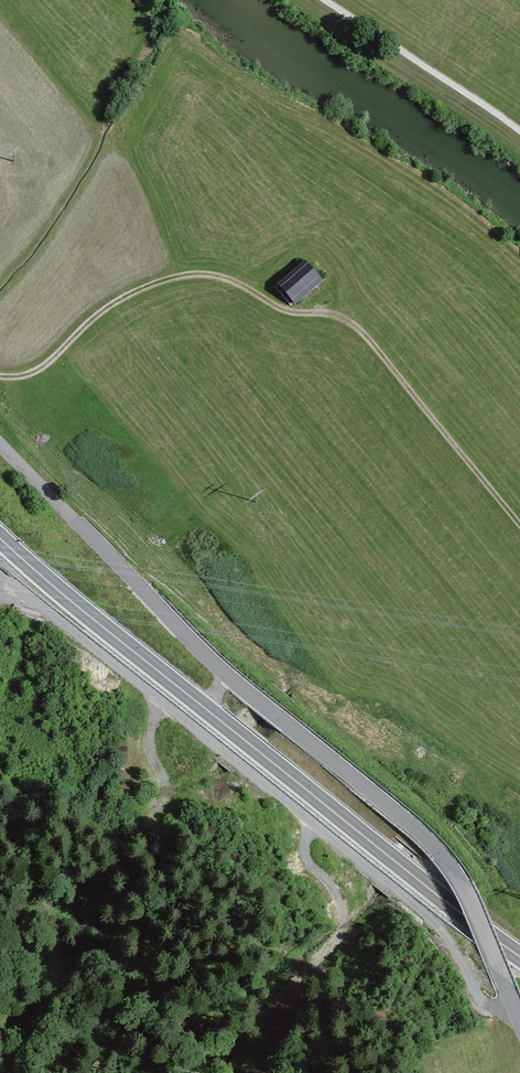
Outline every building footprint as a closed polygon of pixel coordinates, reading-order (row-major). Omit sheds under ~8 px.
[(300,261),(272,286),(288,305),(316,280),(300,261)]
